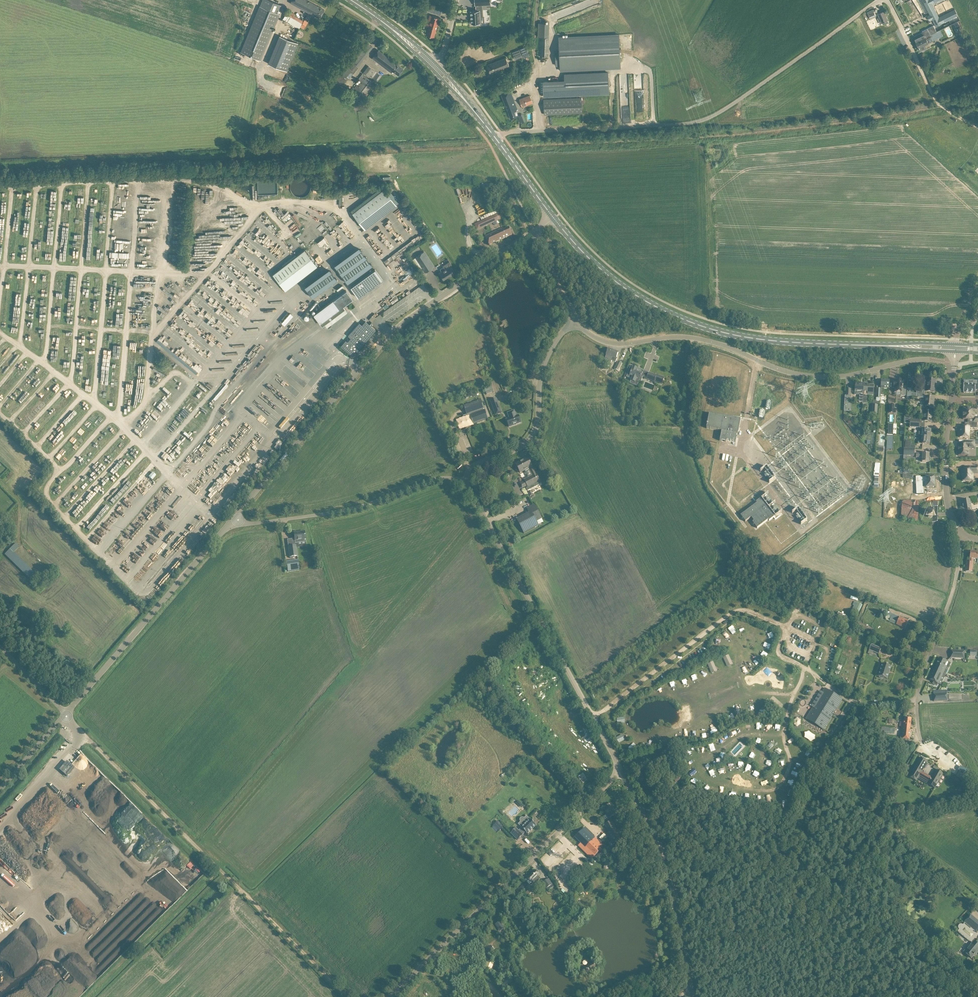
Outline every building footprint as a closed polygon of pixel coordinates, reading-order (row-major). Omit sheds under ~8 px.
[(279,14),(282,5),(269,0),(262,0),(260,6),(259,5),(259,6),(260,6),(241,52),(240,51),(240,52),(261,60),(260,59),(279,14),(280,14),(279,14)] [(320,16),(324,9),(307,0),(292,0),(290,2),(316,16),(317,14),(320,16)] [(932,19),(936,26),(958,15),(955,9),(939,17),(932,3),(939,0),(923,0),(932,19)] [(477,10),(471,10),(472,23),(473,23),(473,24),(479,24),(479,23),(481,23),(480,16),(483,16),(483,10),(482,10),(482,4),(476,5),(476,9),(477,8),(477,10)] [(295,13),(288,10),(283,19),(290,23),(299,28),(303,21),(294,15),(295,13)] [(870,19),(876,16),(873,10),(867,12),(870,19)] [(885,23),(888,22),(887,20),(884,11),(878,14),(879,17),(878,18),(880,23),(884,21),(885,23)] [(429,17),(427,26),(429,26),(427,34),(434,36),(440,17),(432,15),(432,18),(429,17)] [(962,31),(958,21),(952,25),(957,34),(962,31)] [(936,31),(934,25),(922,31),(923,32),(914,36),(917,43),(923,40),(922,39),(926,38),(925,37),(936,31)] [(923,40),(917,43),(918,47),(919,48),(920,51),(926,48),(924,44),(940,37),(937,31),(936,31),(925,37),(926,38),(922,39),(923,40)] [(560,70),(621,67),(619,34),(559,37),(560,52),(555,52),(556,65),(560,65),(560,70)] [(964,34),(959,37),(962,43),(968,41),(964,34)] [(298,43),(279,35),(268,63),(286,71),(298,43)] [(366,41),(362,46),(350,60),(351,60),(340,73),(335,79),(343,85),(373,46),(366,41)] [(512,51),(512,52),(515,59),(523,56),(524,58),(530,56),(526,46),(512,51)] [(393,70),(398,74),(403,68),(378,50),(372,58),(391,72),(393,70)] [(490,73),(509,66),(506,57),(487,65),(490,73)] [(382,76),(368,65),(363,72),(376,82),(382,76)] [(544,96),(609,93),(608,72),(564,74),(565,80),(543,81),(544,96)] [(349,94),(361,103),(376,84),(362,73),(359,78),(360,80),(349,94)] [(511,91),(502,94),(511,118),(518,115),(516,109),(518,109),(511,91)] [(522,107),(533,103),(530,95),(519,99),(522,107)] [(545,114),(551,114),(582,112),(581,98),(544,99),(545,114)] [(311,184),(311,182),(310,180),(309,178),(308,177),(306,175),(304,174),(303,173),(301,173),(299,173),(297,174),(295,175),(294,176),(292,177),(291,179),(290,181),(290,183),(290,185),(291,187),(292,189),(293,191),(294,192),(296,193),(298,194),(300,194),(302,194),(303,193),(305,193),(307,191),(309,190),(310,188),(311,186),(311,184)] [(256,180),(257,194),(277,193),(277,179),(256,180)] [(353,211),(365,227),(397,203),(384,187),(353,211)] [(501,220),(498,214),(482,221),(485,227),(501,220)] [(301,232),(290,218),(283,223),(294,237),(301,232)] [(485,237),(489,246),(512,235),(509,228),(504,230),(503,229),(485,237)] [(319,242),(316,244),(323,255),(326,253),(319,242)] [(273,274),(285,289),(317,264),(305,249),(273,274)] [(422,267),(430,262),(423,252),(415,257),(422,267)] [(439,272),(444,280),(454,273),(453,271),(451,267),(451,268),(449,266),(445,269),(444,266),(440,269),(441,271),(439,272)] [(358,297),(383,279),(375,269),(350,287),(358,297)] [(341,294),(347,290),(343,285),(337,289),(341,294)] [(327,327),(347,312),(343,306),(352,298),(346,290),(333,300),(314,314),(320,323),(322,321),(327,327)] [(403,298),(385,310),(386,312),(390,311),(391,314),(387,317),(395,315),(395,317),(398,316),(409,310),(408,306),(405,306),(405,302),(403,298)] [(369,324),(365,321),(360,328),(357,325),(348,335),(351,338),(347,342),(347,341),(345,343),(344,342),(341,346),(353,355),(355,353),(356,353),(358,351),(357,350),(375,329),(371,326),(372,326),(371,325),(370,327),(369,326),(371,323),(369,324)] [(616,358),(617,357),(618,353),(609,349),(605,359),(604,361),(607,363),(608,361),(612,362),(612,361),(615,362),(617,358),(616,358)] [(630,367),(627,377),(631,379),(630,383),(637,386),(639,381),(641,381),(643,377),(641,377),(642,373),(643,371),(637,369),(636,368),(637,367),(634,366),(634,367),(633,367),(633,368),(630,367)] [(657,375),(657,376),(649,373),(647,379),(655,382),(655,381),(662,384),(664,378),(657,375)] [(877,389),(876,398),(881,398),(881,395),(884,395),(884,388),(886,388),(889,388),(890,380),(887,380),(881,380),(881,385),(881,388),(881,389),(877,389)] [(900,381),(896,381),(896,382),(893,382),(893,389),(895,389),(895,393),(901,393),(901,396),(905,396),(906,387),(903,387),(903,381),(902,381),(902,380),(900,380),(900,381)] [(935,385),(936,380),(927,380),(926,390),(926,392),(930,392),(934,392),(935,388),(934,388),(934,385),(935,385)] [(969,383),(969,385),(963,385),(963,386),(962,385),(962,389),(963,389),(963,393),(975,393),(975,390),(977,390),(977,384),(969,383)] [(760,384),(757,398),(766,400),(769,386),(760,384)] [(487,394),(495,392),(492,385),(485,388),(487,394)] [(855,390),(855,393),(859,394),(859,402),(862,403),(864,385),(855,385),(855,390)] [(864,385),(862,403),(862,404),(867,404),(868,393),(873,393),(873,386),(873,385),(868,385),(864,385)] [(924,398),(924,394),(916,393),(907,393),(906,402),(911,402),(911,397),(916,397),(924,398)] [(920,405),(920,409),(925,409),(925,407),(928,407),(933,407),(934,402),(933,402),(933,398),(934,399),(934,398),(929,397),(926,397),(925,406),(920,405)] [(495,412),(501,410),(497,399),(491,401),(495,412)] [(474,424),(488,419),(484,410),(481,411),(480,410),(484,409),(481,400),(464,406),(467,415),(470,414),(472,418),(473,417),(474,421),(473,421),(474,424)] [(977,408),(963,408),(963,411),(963,419),(974,419),(974,423),(977,423),(977,418),(974,418),(974,413),(977,413),(977,408)] [(921,410),(920,416),(924,416),(924,421),(927,422),(932,422),(932,421),(931,421),(931,417),(932,417),(933,413),(925,412),(925,410),(921,410)] [(516,425),(521,423),(519,415),(516,416),(514,411),(508,413),(510,419),(506,420),(509,427),(509,426),(515,424),(516,425)] [(741,421),(741,420),(709,414),(709,415),(707,428),(706,428),(722,431),(720,441),(726,442),(727,440),(736,442),(737,437),(736,437),(737,434),(738,434),(740,421),(741,421)] [(960,432),(960,437),(969,438),(969,430),(970,430),(970,428),(977,428),(977,423),(965,423),(965,426),(961,426),(960,432)] [(924,430),(919,429),(918,437),(919,437),(930,438),(931,430),(924,429),(924,430)] [(919,437),(918,444),(922,444),(925,444),(930,445),(930,438),(919,437)] [(973,444),(973,441),(964,441),(964,444),(959,444),(958,444),(958,448),(958,451),(958,456),(968,456),(968,452),(968,451),(967,451),(967,449),(968,449),(975,449),(975,445),(975,444),(973,444)] [(916,454),(916,458),(918,458),(922,458),(922,462),(924,462),(929,462),(929,461),(930,461),(930,458),(929,458),(929,454),(924,454),(918,454),(916,454)] [(516,468),(516,469),(516,470),(517,471),(518,471),(519,471),(520,473),(525,471),(524,470),(528,468),(532,476),(524,480),(525,481),(528,486),(528,487),(526,488),(528,491),(541,484),(540,481),(536,474),(532,467),(528,458),(527,459),(528,459),(524,461),(524,460),(516,464),(517,466),(517,467),(516,467),(516,468)] [(760,471),(769,483),(775,478),(766,466),(760,471)] [(973,481),(973,474),(977,474),(977,467),(966,467),(966,470),(961,470),(961,476),(963,476),(963,481),(973,481)] [(917,494),(924,494),(923,494),(923,487),(926,487),(926,488),(935,487),(934,477),(920,478),(921,487),(917,487),(917,494)] [(779,514),(781,512),(782,511),(768,493),(761,498),(762,499),(761,500),(760,499),(756,502),(757,503),(741,515),(745,522),(751,517),(754,521),(752,522),(757,528),(768,520),(769,521),(774,517),(775,519),(780,516),(779,514)] [(919,500),(902,500),(901,520),(918,521),(919,500)] [(971,511),(971,506),(970,506),(969,500),(962,502),(964,512),(969,511),(969,512),(970,511),(971,511)] [(937,522),(938,501),(933,501),(932,511),(931,510),(930,510),(929,510),(928,510),(927,511),(926,511),(926,512),(925,513),(925,514),(925,515),(925,516),(926,516),(926,517),(927,517),(927,518),(928,518),(929,518),(930,518),(931,518),(932,517),(932,522),(937,522)] [(524,533),(539,526),(537,521),(543,518),(535,505),(527,509),(530,513),(517,520),(524,533)] [(792,513),(801,525),(807,520),(798,508),(792,513)] [(294,533),(295,543),(306,542),(304,532),(300,532),(300,533),(294,533)] [(5,555),(12,562),(18,557),(14,553),(19,548),(16,544),(5,555)] [(295,546),(288,547),(290,557),(290,559),(294,558),(294,556),(297,556),(296,546),(295,546)] [(977,557),(977,552),(970,552),(970,558),(969,562),(966,562),(965,572),(972,572),(973,563),(973,559),(977,559),(977,557)] [(18,557),(12,562),(30,579),(35,574),(18,557)] [(298,560),(287,562),(288,572),(299,571),(298,560)] [(862,606),(856,603),(854,602),(853,605),(854,606),(852,609),(859,612),(860,609),(862,606)] [(886,617),(885,620),(889,621),(900,626),(905,628),(908,621),(903,619),(900,618),(890,613),(890,614),(888,614),(886,617)] [(858,622),(856,627),(864,631),(864,630),(866,626),(867,625),(858,622)] [(869,650),(879,654),(881,649),(871,645),(869,650)] [(950,650),(950,658),(964,658),(964,650),(950,650)] [(724,657),(727,666),(733,665),(730,655),(724,657)] [(940,658),(934,670),(943,675),(947,667),(948,667),(951,663),(949,662),(944,660),(940,658)] [(714,661),(708,663),(712,673),(718,671),(714,661)] [(883,679),(883,678),(887,679),(891,667),(882,664),(878,676),(879,677),(879,678),(883,679)] [(934,670),(929,680),(933,682),(932,684),(937,686),(938,684),(939,684),(943,675),(934,670)] [(813,707),(806,719),(807,719),(806,718),(808,715),(822,723),(819,727),(824,730),(833,715),(834,715),(833,714),(834,713),(835,713),(834,713),(843,699),(824,688),(822,692),(820,694),(820,695),(818,694),(814,701),(816,702),(815,703),(813,707)] [(947,693),(933,693),(933,701),(947,701),(947,693)] [(910,729),(911,719),(904,718),(904,721),(902,721),(902,728),(910,729)] [(909,740),(910,729),(902,728),(900,739),(909,740)] [(807,731),(803,738),(811,742),(812,740),(813,741),(816,736),(807,731)] [(928,762),(921,757),(913,770),(914,770),(910,777),(916,781),(919,776),(928,781),(927,784),(935,788),(943,774),(936,770),(935,773),(936,774),(932,780),(931,780),(932,778),(922,772),(928,762)] [(67,761),(59,770),(67,776),(74,768),(67,761)] [(958,770),(955,776),(960,779),(964,773),(958,770)] [(583,773),(578,777),(583,783),(588,780),(583,773)] [(681,774),(673,779),(675,782),(683,778),(681,774)] [(788,800),(790,793),(785,791),(783,800),(779,799),(778,805),(786,807),(788,800)] [(530,820),(529,818),(520,826),(522,828),(519,831),(516,828),(511,833),(518,840),(523,835),(522,835),(525,832),(527,834),(536,825),(535,824),(535,823),(535,821),(534,821),(533,820),(532,821),(531,819),(530,820)] [(499,830),(503,827),(498,822),(495,825),(499,830)] [(575,838),(582,845),(580,847),(592,859),(601,850),(601,849),(599,847),(602,845),(585,828),(583,831),(582,831),(575,838)] [(191,868),(195,864),(188,858),(185,863),(191,868)] [(535,870),(527,878),(531,883),(532,882),(534,885),(540,879),(538,876),(539,875),(535,870)] [(155,894),(162,902),(168,899),(168,902),(174,902),(172,899),(168,899),(167,898),(170,898),(172,896),(176,896),(179,894),(181,897),(181,891),(183,889),(182,887),(170,874),(170,875),(168,876),(169,876),(155,882),(152,882),(149,884),(149,885),(152,889),(155,894)] [(554,887),(553,885),(549,879),(542,883),(547,891),(554,887)] [(525,882),(516,891),(519,894),(526,888),(529,885),(526,881),(525,882)] [(569,881),(560,890),(566,896),(575,887),(569,881)] [(530,885),(525,890),(530,895),(535,890),(530,885)] [(970,916),(964,923),(963,925),(962,924),(961,924),(960,924),(959,925),(958,927),(959,929),(958,931),(972,943),(965,953),(971,958),(976,952),(977,953),(977,952),(977,944),(974,940),(977,935),(977,934),(977,933),(977,932),(977,922),(970,916)] [(594,962),(583,968),(587,974),(588,973),(587,972),(596,967),(594,962)]
